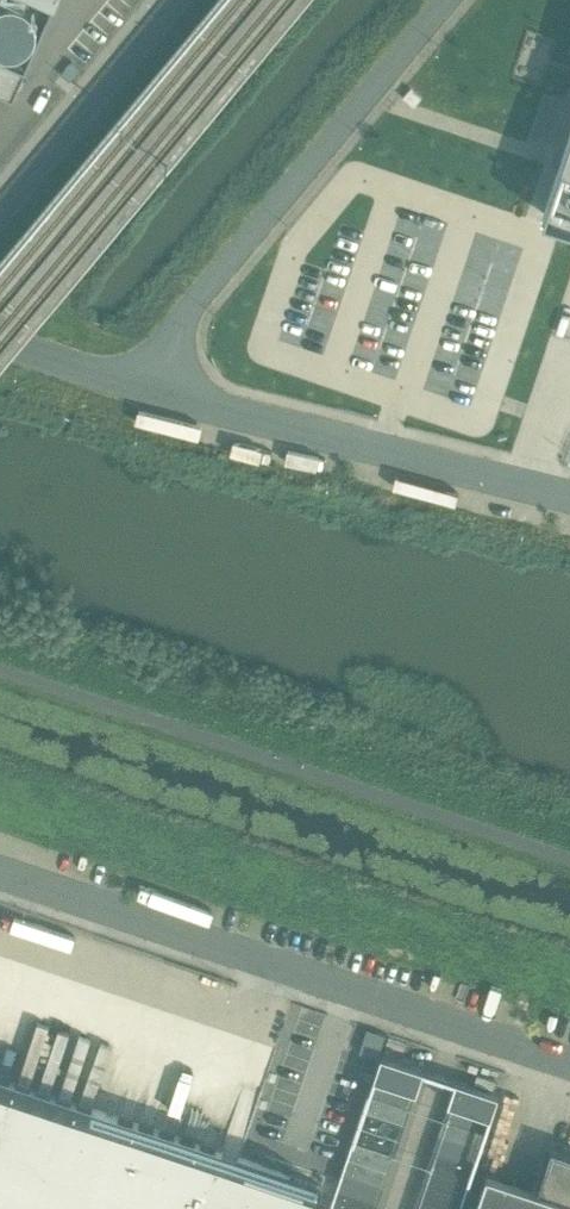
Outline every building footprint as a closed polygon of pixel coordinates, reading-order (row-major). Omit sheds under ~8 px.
[(13,97),(56,0),(0,0),(0,91),(13,97)] [(544,213),(569,222),(569,134),(544,213)] [(367,1026),(359,1050),(378,1056),(386,1033),(367,1026)] [(331,1208),(376,1208),(424,1064),(384,1051),(331,1208)] [(322,1184),(0,1076),(0,1208),(314,1208),(322,1184)] [(412,1208),(460,1208),(499,1092),(456,1078),(412,1208)] [(538,1187),(488,1170),(475,1208),(569,1208),(569,1151),(552,1145),(538,1187)]
